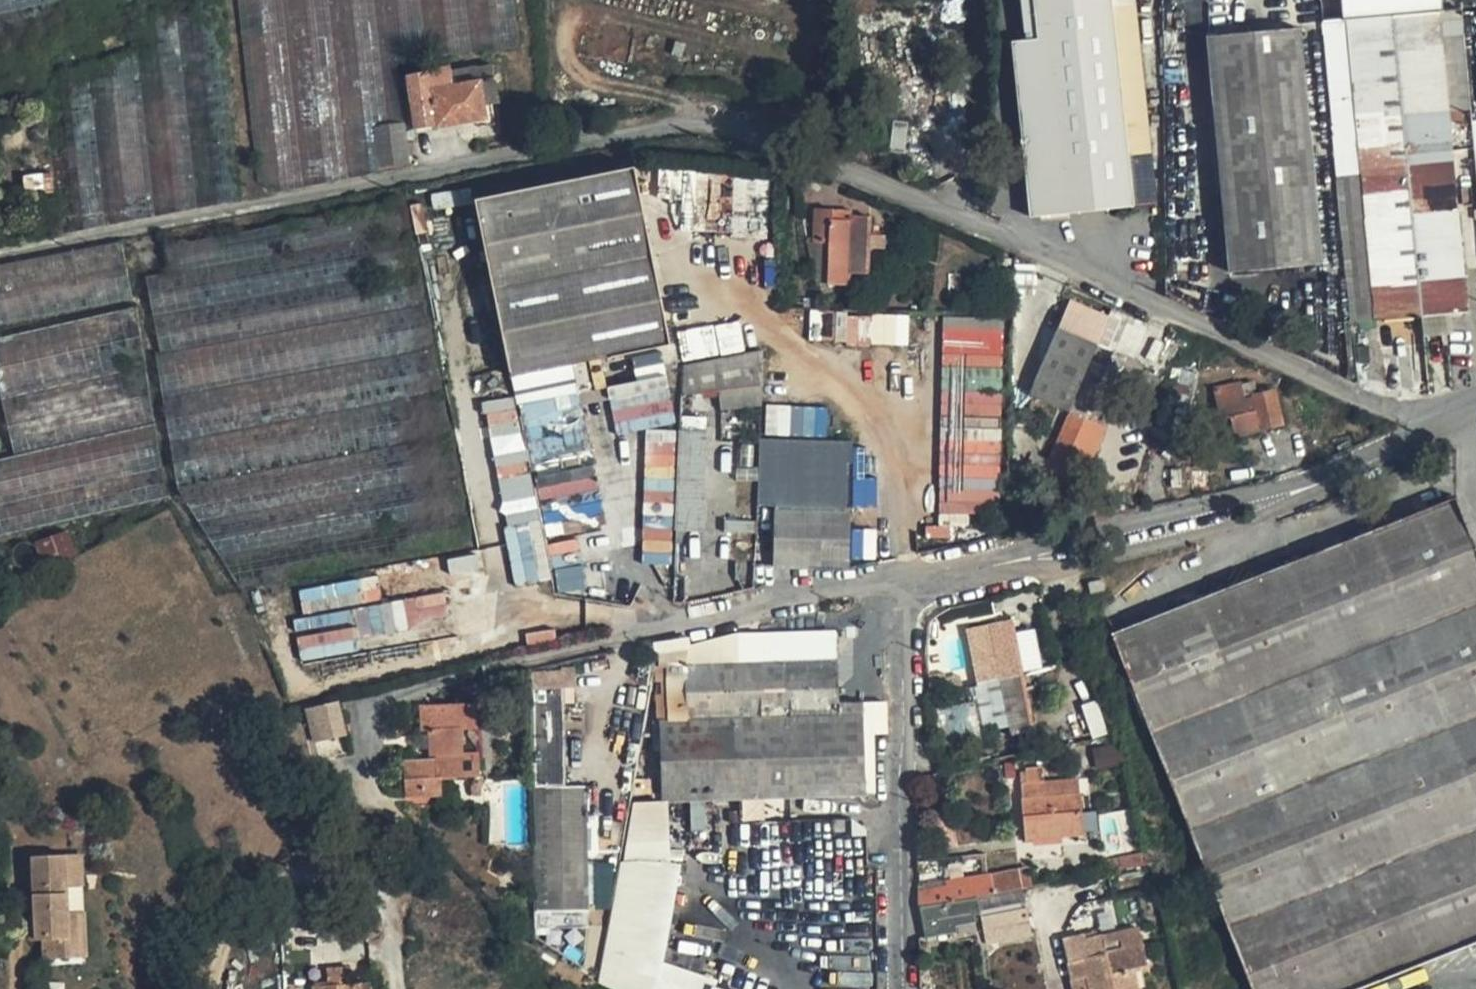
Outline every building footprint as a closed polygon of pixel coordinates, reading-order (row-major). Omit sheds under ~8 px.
[(47,76),(60,234),(237,199),(217,18),(214,0),(210,0),(136,25),(137,53),(47,76)] [(258,183),(277,192),(379,172),(375,124),(381,123),(404,120),(397,63),(517,46),(512,0),(238,0),(258,183)] [(1025,40),(1011,41),(1030,217),(1155,204),(1134,4),(1117,6),(1116,0),(1021,0),(1025,40)] [(1343,20),(1323,22),(1351,321),(1466,311),(1447,111),(1471,109),(1461,9),(1441,11),(1440,0),(1342,0),(1343,20)] [(1299,28),(1207,36),(1230,272),(1321,264),(1299,28)] [(491,62),(476,65),(477,77),(494,74),(491,62)] [(431,70),(432,82),(477,77),(476,65),(431,70)] [(477,77),(432,82),(438,118),(438,122),(494,114),(491,95),(497,94),(494,74),(477,77)] [(414,122),(438,118),(432,82),(409,84),(413,119),(414,122)] [(404,120),(381,123),(385,164),(396,162),(417,159),(414,122),(413,119),(404,120)] [(630,170),(474,201),(508,373),(669,344),(630,170)] [(733,180),(732,197),(765,197),(765,180),(733,180)] [(868,214),(846,213),(846,217),(828,216),(830,205),(812,205),(811,239),(823,239),(821,284),(846,284),(846,276),(865,276),(866,248),(881,248),(881,232),(867,231),(868,214)] [(828,216),(846,217),(846,213),(846,206),(830,205),(828,216)] [(165,353),(424,309),(404,209),(179,252),(183,279),(155,284),(165,353)] [(132,298),(122,243),(0,267),(0,326),(132,298)] [(1097,331),(1104,310),(1068,296),(1059,316),(1097,331)] [(1139,318),(1106,305),(1104,310),(1097,331),(1094,340),(1128,351),(1139,318)] [(167,498),(136,309),(0,339),(0,387),(15,456),(0,460),(0,535),(167,498)] [(424,309),(165,353),(188,494),(247,586),(474,547),(424,309)] [(908,344),(908,314),(834,315),(835,345),(908,344)] [(739,319),(677,333),(684,362),(745,349),(739,319)] [(944,326),(944,354),(962,354),(962,365),(1002,365),(1002,326),(944,326)] [(1023,395),(1068,412),(1093,344),(1052,327),(1023,395)] [(1126,356),(1093,344),(1068,412),(1052,461),(1086,472),(1126,356)] [(704,391),(761,386),(761,348),(681,363),(677,393),(704,391)] [(1235,430),(1285,418),(1276,388),(1249,393),(1246,384),(1215,389),(1224,420),(1232,418),(1235,430)] [(761,386),(704,391),(701,409),(761,402),(761,386)] [(529,469),(517,400),(483,408),(496,483),(529,469)] [(677,431),(675,531),(701,530),(707,430),(677,431)] [(852,438),(760,434),(755,505),(766,505),(775,505),(844,506),(846,463),(853,462),(852,438)] [(1252,988),(1357,988),(1475,941),(1475,549),(1455,497),(1110,639),(1252,988)] [(844,506),(775,505),(771,567),(849,568),(851,506),(844,506)] [(515,584),(546,578),(536,524),(505,530),(515,584)] [(78,548),(67,527),(39,541),(48,563),(78,548)] [(1000,625),(1005,678),(1026,674),(1021,623),(1000,625)] [(1005,678),(1000,625),(978,627),(979,645),(983,681),(1005,678)] [(754,635),(754,669),(832,665),(832,634),(754,635)] [(748,719),(835,712),(832,665),(754,669),(747,669),(748,719)] [(707,722),(748,719),(747,669),(685,671),(687,723),(707,722)] [(1005,678),(1011,726),(1032,723),(1031,711),(1026,674),(1005,678)] [(1011,726),(1005,678),(983,681),(989,729),(1011,726)] [(533,931),(590,929),(583,784),(560,784),(557,738),(555,681),(529,682),(531,786),(533,931)] [(967,747),(955,686),(939,688),(951,750),(967,747)] [(338,698),(307,706),(315,728),(344,719),(338,698)] [(427,755),(441,756),(441,765),(442,775),(477,775),(477,750),(464,749),(464,724),(476,724),(474,699),(418,701),(421,731),(428,731),(427,755)] [(860,739),(867,739),(878,738),(880,709),(859,711),(860,739)] [(860,739),(859,711),(835,712),(748,719),(707,722),(711,799),(861,796),(860,739)] [(711,799),(707,722),(687,723),(660,724),(666,800),(711,799)] [(860,739),(861,796),(869,794),(867,739),(860,739)] [(406,798),(442,799),(442,775),(441,765),(404,766),(406,798)] [(1042,766),(1019,766),(1025,841),(1083,832),(1077,773),(1044,778),(1043,772),(1042,766)] [(628,799),(599,979),(619,988),(657,988),(663,960),(681,864),(668,859),(666,800),(628,799)] [(35,867),(38,924),(31,924),(31,933),(32,950),(46,949),(47,969),(80,968),(77,920),(76,895),(92,895),(90,864),(35,867)] [(1005,893),(1036,885),(1032,868),(1024,870),(1000,875),(1005,893)] [(1048,933),(1036,885),(1005,893),(1000,875),(988,878),(993,896),(986,897),(975,900),(971,883),(926,894),(938,943),(970,936),(969,930),(991,925),(996,945),(1048,933)] [(971,883),(975,900),(986,897),(984,888),(983,880),(971,883)] [(77,920),(80,968),(96,967),(95,944),(94,919),(77,920)] [(1064,988),(1127,988),(1126,986),(1133,984),(1129,970),(1137,969),(1131,945),(1082,957),(1079,950),(1056,955),(1064,988)] [(663,960),(657,988),(722,988),(716,987),(719,978),(663,960)] [(320,988),(366,988),(365,974),(319,977),(320,988)]
